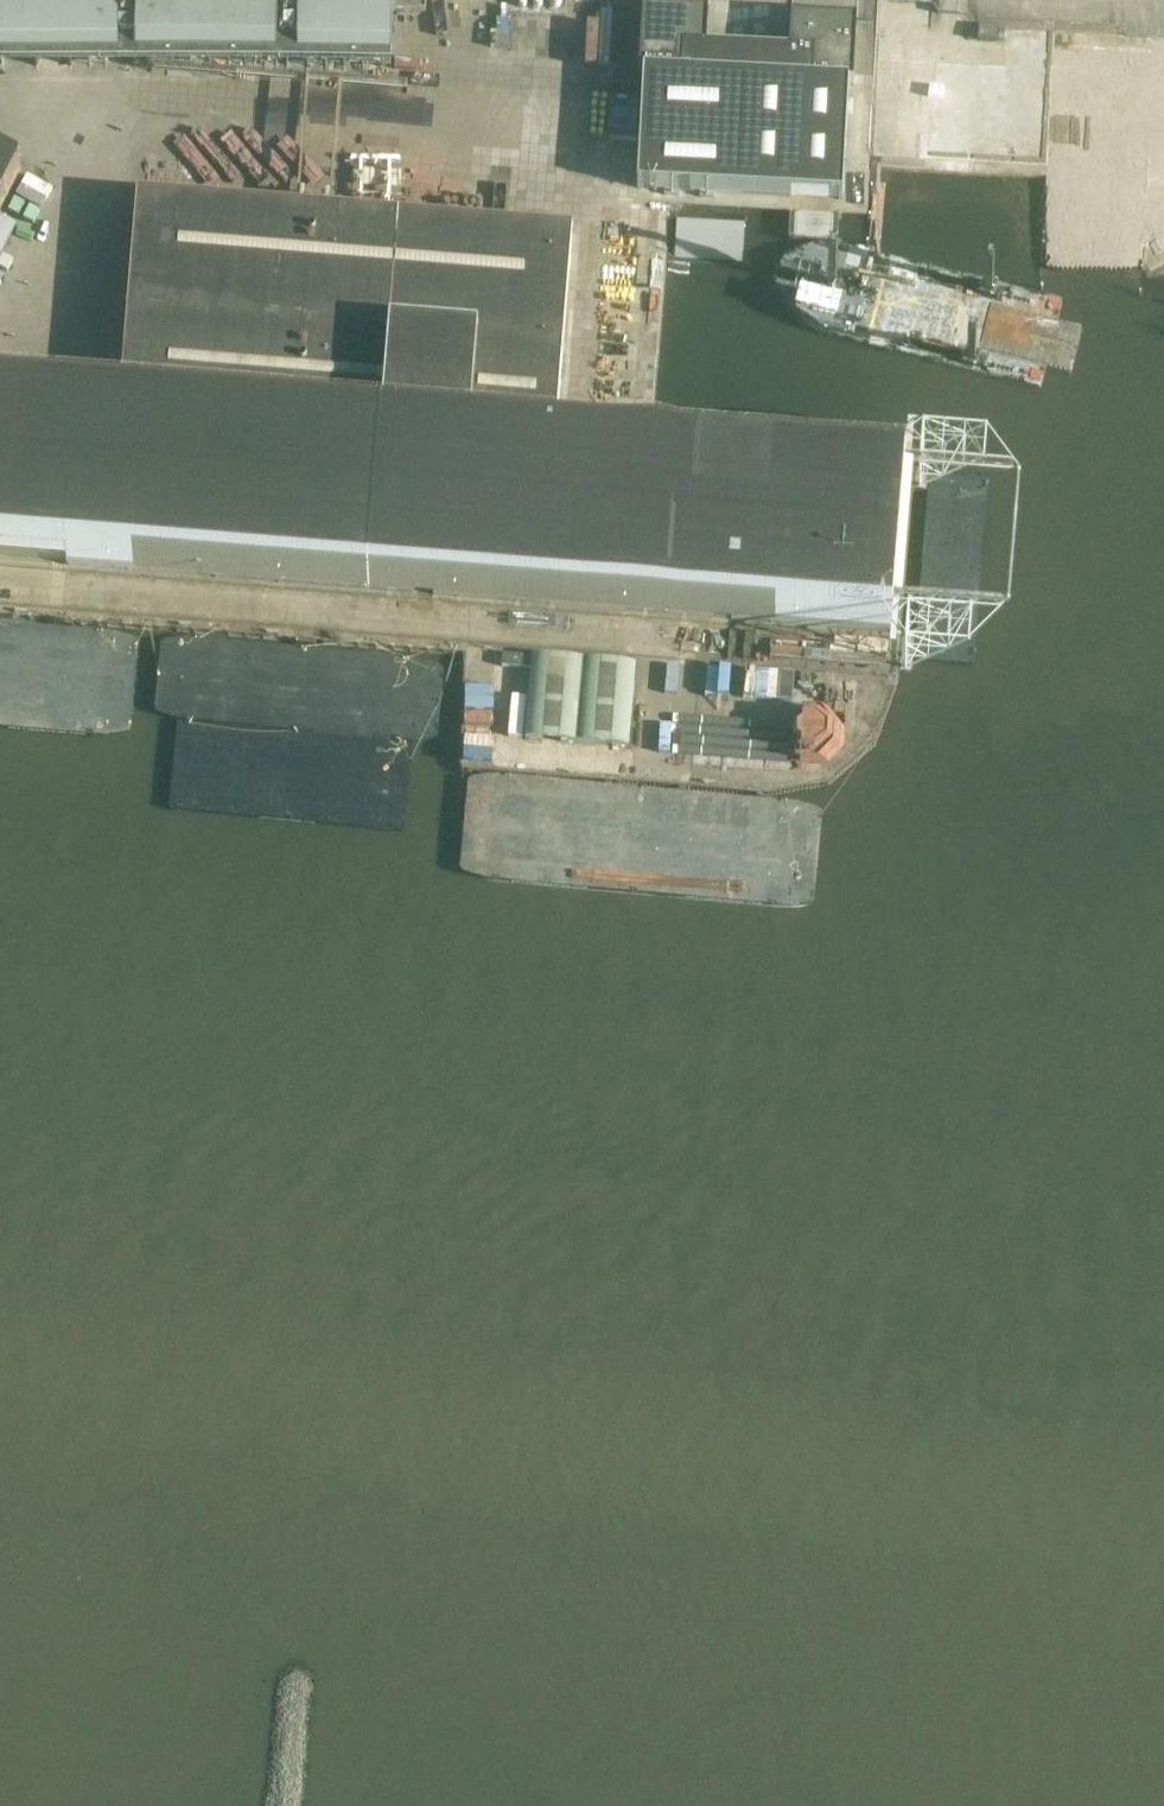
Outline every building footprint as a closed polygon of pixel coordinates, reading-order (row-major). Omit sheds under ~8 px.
[(1,73),(1,56),(391,58),(393,12),(426,13),(427,0),(0,0),(0,73),(1,73)] [(740,194),(748,49),(705,47),(707,11),(641,8),(637,74),(642,74),(636,188),(740,194)] [(748,49),(740,194),(841,199),(848,85),(852,86),(856,19),(789,16),(788,52),(748,49)] [(998,28),(978,26),(977,41),(997,42),(998,28)] [(21,171),(0,161),(0,212),(21,171)] [(137,197),(120,411),(0,401),(0,561),(892,634),(905,476),(873,472),(875,454),(557,428),(573,233),(137,197)] [(532,657),(526,738),(534,739),(629,746),(635,665),(540,658),(532,657)]
